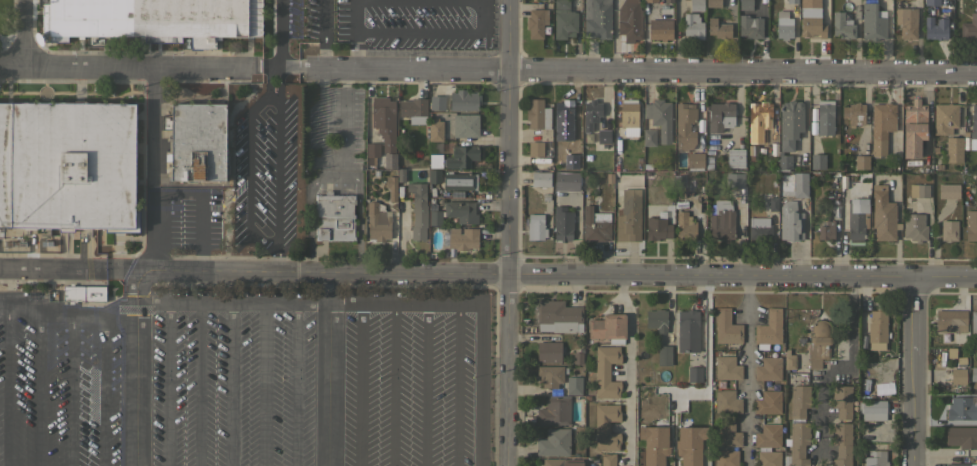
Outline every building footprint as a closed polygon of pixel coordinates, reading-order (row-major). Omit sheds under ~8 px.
[(39,7),(39,0),(262,0),(262,37),(216,36),(216,48),(191,48),(191,37),(182,36),(182,43),(145,42),(145,37),(68,36),(68,42),(47,42),(43,37),(43,7),(39,7)] [(555,38),(555,0),(569,0),(569,11),(574,11),(574,12),(577,12),(577,32),(575,31),(575,36),(567,36),(567,39),(555,38)] [(584,35),(584,0),(611,0),(611,38),(598,38),(598,35),(584,35)] [(618,8),(625,8),(625,1),(638,0),(638,7),(642,9),(642,39),(634,39),(634,41),(625,41),(625,33),(618,33),(618,11),(618,8)] [(690,11),(690,0),(704,0),(704,11),(690,11)] [(739,9),(739,0),(753,0),(752,10),(739,9)] [(862,2),(877,2),(877,17),(886,17),(886,38),(878,38),(878,41),(870,41),(870,38),(862,38),(862,2)] [(820,24),(826,24),(826,38),(819,38),(819,34),(809,34),(809,36),(800,36),(800,31),(801,31),(801,16),(801,5),(816,5),(816,4),(821,4),(820,24)] [(917,8),(917,38),(911,38),(911,39),(906,39),(906,38),(900,38),(900,24),(895,24),(895,8),(917,8)] [(529,28),(527,28),(527,16),(529,16),(529,9),(548,9),(548,24),(543,24),(543,39),(529,39),(529,28)] [(788,37),(788,40),(781,40),(781,37),(777,37),(777,10),(788,10),(788,18),(793,18),(793,37),(788,37)] [(833,11),(844,11),(844,19),(852,19),(852,24),(855,24),(855,38),(838,38),(838,35),(833,35),(833,11)] [(970,12),(976,12),(976,40),(975,40),(975,39),(961,38),(961,22),(970,22),(970,12)] [(684,13),(698,13),(698,16),(700,16),(700,21),(704,21),(704,39),(692,39),(692,35),(684,35),(684,13)] [(739,14),(749,14),(749,17),(762,17),(763,38),(745,38),(745,35),(739,35),(739,14)] [(925,16),(933,16),(933,19),(937,19),(937,16),(947,16),(947,39),(942,39),(937,39),(937,38),(925,38),(925,16)] [(731,37),(715,37),(715,34),(708,34),(708,17),(717,17),(717,23),(731,22),(731,37)] [(666,39),(666,41),(661,41),(661,39),(649,39),(649,19),(673,20),(673,39),(666,39)] [(450,110),(450,92),(457,92),(457,89),(467,89),(467,92),(478,92),(478,94),(480,94),(480,104),(478,104),(478,110),(450,110)] [(445,96),(445,110),(430,110),(430,95),(445,96)] [(395,152),(383,152),(383,138),(381,138),(381,133),(378,133),(378,127),(372,127),(372,97),(386,97),(386,98),(389,98),(389,100),(395,100),(395,152)] [(399,100),(411,100),(411,98),(427,98),(427,121),(409,121),(409,117),(406,117),(406,115),(399,115),(399,100)] [(529,128),(529,120),(526,120),(526,108),(529,108),(529,98),(543,98),(543,107),(550,107),(550,127),(551,127),(552,140),(540,140),(540,128),(529,128)] [(584,102),(590,102),(590,99),(596,99),(596,102),(601,102),(601,116),(598,116),(598,122),(592,122),(592,131),(584,131),(584,102)] [(670,144),(660,144),(660,124),(651,124),(651,118),(644,118),(644,103),(651,103),(651,102),(653,102),(653,99),(663,99),(663,102),(670,102),(670,144)] [(555,121),(555,102),(562,102),(562,100),(567,100),(567,102),(573,102),(573,120),(555,121)] [(780,103),(783,103),(783,102),(788,102),(788,100),(796,100),(796,101),(801,101),(803,103),(803,131),(797,131),(797,139),(793,139),(794,151),(780,151),(780,103)] [(817,100),(833,100),(833,134),(818,134),(817,100)] [(638,103),(638,126),(638,136),(624,136),(624,127),(620,127),(621,102),(638,103)] [(708,132),(708,123),(709,123),(709,103),(723,103),(723,102),(730,102),(730,103),(735,103),(735,108),(736,108),(736,113),(734,113),(734,125),(733,125),(733,127),(723,127),(723,132),(708,132)] [(749,106),(756,105),(756,103),(762,103),(762,102),(767,102),(767,103),(772,103),(772,122),(749,122),(749,106)] [(854,124),(854,127),(850,127),(850,124),(849,124),(849,117),(842,117),(842,106),(849,106),(849,103),(854,104),(854,102),(860,102),(860,104),(865,104),(865,124),(854,124)] [(132,232),(0,230),(0,103),(132,103),(132,104),(135,104),(135,212),(140,212),(139,232),(132,232)] [(225,181),(171,181),(172,103),(226,104),(226,119),(225,181)] [(676,103),(686,103),(686,104),(695,104),(695,108),(696,108),(696,122),(693,122),(693,123),(690,123),(690,131),(696,131),(696,143),(695,143),(692,149),(688,149),(688,151),(677,151),(677,143),(676,143),(676,103)] [(872,107),(872,104),(884,104),(884,103),(891,103),(891,104),(896,104),(896,131),(887,131),(887,155),(872,155),(872,107)] [(903,104),(916,104),(916,103),(921,103),(921,104),(927,104),(927,121),(920,121),(920,124),(903,124),(903,104)] [(934,104),(948,104),(948,103),(951,103),(951,104),(958,104),(958,127),(952,127),(952,134),(934,134),(934,104)] [(454,137),(453,114),(479,114),(479,137),(454,137)] [(443,141),(442,141),(442,168),(429,167),(429,140),(429,120),(443,121),(443,141)] [(610,129),(610,143),(611,143),(611,151),(597,151),(598,129),(610,129)] [(655,145),(643,145),(643,129),(655,129),(655,145)] [(968,138),(976,139),(976,150),(963,149),(964,131),(969,131),(968,138)] [(946,137),(963,137),(963,162),(946,162),(946,137)] [(748,139),(758,138),(758,155),(757,155),(757,159),(750,160),(750,155),(749,155),(748,139)] [(529,141),(543,141),(543,156),(529,156),(529,141)] [(380,156),(366,156),(366,143),(380,143),(380,156)] [(445,167),(445,156),(452,156),(453,146),(478,147),(478,150),(479,150),(479,158),(478,158),(478,159),(470,159),(470,168),(445,167)] [(727,149),(744,148),(745,167),(727,167),(727,149)] [(687,167),(687,153),(704,153),(704,167),(687,167)] [(825,168),(811,168),(811,153),(826,154),(825,168)] [(792,169),(778,168),(779,154),(792,154),(792,169)] [(869,169),(855,169),(855,156),(869,155),(869,169)] [(426,227),(425,227),(425,230),(426,230),(426,235),(425,235),(425,240),(410,240),(410,219),(413,219),(413,211),(411,211),(411,206),(413,206),(413,191),(406,191),(406,168),(426,168),(426,227)] [(441,183),(428,183),(428,169),(441,169),(441,183)] [(551,171),(550,186),(532,186),(532,171),(551,171)] [(554,189),(555,171),(580,172),(579,191),(554,189)] [(808,197),(794,197),(793,172),(807,172),(808,197)] [(477,190),(443,189),(443,173),(477,173),(477,190)] [(726,187),(726,173),(744,173),(744,188),(726,187)] [(397,201),(389,201),(389,187),(386,187),(386,176),(396,176),(397,201)] [(872,184),(887,184),(887,202),(895,202),(895,223),(901,223),(901,229),(895,229),(895,240),(874,240),(874,227),(872,227),(872,184)] [(910,184),(929,184),(929,197),(910,197),(910,184)] [(959,184),(959,197),(939,197),(939,184),(959,184)] [(639,240),(615,240),(615,226),(616,226),(616,208),(621,208),(621,188),(640,188),(639,240)] [(325,195),(325,190),(332,190),(332,194),(354,195),(354,199),(355,199),(355,204),(353,204),(353,214),(355,214),(355,217),(353,217),(353,236),(354,236),(354,240),(315,239),(316,195),(325,195)] [(868,228),(862,228),(863,235),(865,235),(865,241),(849,241),(849,238),(848,238),(847,199),(862,198),(862,195),(866,195),(866,198),(867,198),(868,211),(868,228)] [(777,211),(768,211),(768,197),(777,196),(777,211)] [(713,200),(731,200),(731,209),(733,209),(734,238),(729,238),(729,242),(723,242),(723,238),(708,238),(708,215),(713,214),(713,200)] [(803,239),(798,239),(798,241),(785,241),(785,239),(780,239),(779,206),(781,204),(782,203),(784,201),(786,200),(789,200),(795,200),(796,213),(803,212),(803,239)] [(474,202),(474,214),(477,214),(477,223),(456,223),(456,216),(443,216),(443,201),(474,202)] [(384,238),(384,241),(372,241),(372,238),(367,238),(368,202),(378,202),(378,210),(385,210),(385,216),(391,216),(390,221),(390,238),(384,238)] [(440,225),(428,225),(429,204),(433,204),(433,210),(441,210),(440,225)] [(582,205),(591,205),(592,213),(610,212),(610,240),(602,240),(602,241),(592,241),(592,240),(583,240),(582,205)] [(565,240),(565,242),(560,242),(560,239),(553,239),(554,206),(565,206),(565,211),(572,211),(572,232),(571,232),(571,240),(565,240)] [(965,210),(976,210),(976,241),(975,241),(975,240),(965,240),(965,210)] [(527,239),(527,222),(528,222),(528,214),(543,214),(543,228),(546,228),(546,237),(543,237),(543,239),(527,239)] [(924,225),(926,225),(926,240),(920,240),(920,242),(915,242),(915,240),(910,240),(910,237),(903,237),(903,214),(924,214),(924,225)] [(748,239),(748,217),(769,217),(768,224),(771,224),(771,239),(748,239)] [(676,240),(676,224),(677,224),(677,219),(685,220),(685,221),(697,221),(697,224),(695,224),(695,240),(676,240)] [(817,225),(825,225),(825,220),(833,220),(834,239),(828,239),(828,240),(822,240),(822,239),(818,239),(817,225)] [(940,220),(957,220),(957,240),(951,240),(951,241),(946,241),(946,240),(940,240),(940,220)] [(646,224),(645,224),(645,222),(664,222),(664,223),(673,224),(672,238),(658,238),(658,239),(646,239),(646,224)] [(459,228),(459,233),(462,233),(462,228),(477,228),(477,248),(467,248),(467,250),(455,250),(455,248),(454,248),(454,255),(449,255),(449,248),(448,248),(448,244),(442,244),(442,238),(448,238),(448,237),(442,237),(442,230),(447,230),(447,228),(449,228),(459,228)] [(70,286),(70,284),(74,284),(74,286),(106,286),(106,301),(73,301),(73,304),(69,304),(69,301),(63,301),(63,286),(70,286)] [(563,300),(563,306),(582,306),(582,331),(552,332),(552,330),(538,330),(538,322),(537,322),(537,300),(563,300)] [(715,342),(715,307),(729,307),(729,324),(742,324),(742,342),(715,342)] [(780,343),(754,343),(754,325),(766,325),(766,307),(780,307),(780,343)] [(645,310),(654,310),(654,308),(663,309),(663,310),(666,310),(666,331),(665,333),(656,332),(657,327),(645,327),(645,310)] [(699,351),(677,352),(676,310),(686,310),(686,309),(695,309),(695,310),(698,310),(699,351)] [(886,342),(867,341),(867,323),(867,322),(869,322),(869,321),(868,321),(868,317),(869,317),(869,310),(886,310),(886,342)] [(966,310),(966,332),(955,332),(955,331),(935,331),(935,310),(966,310)] [(587,319),(602,319),(602,314),(604,314),(604,313),(623,313),(623,314),(625,314),(625,338),(623,338),(623,343),(609,343),(609,338),(587,338),(587,319)] [(808,358),(807,358),(807,342),(810,342),(810,339),(811,337),(812,337),(812,335),(811,332),(811,330),(810,327),(811,325),(814,322),(816,320),(819,319),(822,319),(825,320),(828,323),(830,326),(831,330),(830,334),(828,336),(830,337),(831,340),(831,342),(828,344),(829,358),(820,358),(820,368),(808,368),(808,358)] [(561,341),(560,362),(537,362),(537,341),(561,341)] [(670,365),(657,365),(657,345),(670,345),(670,365)] [(595,346),(619,346),(619,352),(620,352),(620,362),(609,362),(608,380),(620,380),(620,391),(618,391),(618,397),(594,397),(595,346)] [(784,368),(784,349),(789,348),(789,354),(794,354),(794,355),(795,355),(795,368),(784,368)] [(715,356),(734,356),(734,365),(741,365),(741,379),(715,379),(715,356)] [(780,379),(754,379),(754,365),(761,365),(761,357),(780,357),(780,379)] [(562,365),(562,370),(565,370),(565,374),(563,374),(563,383),(557,383),(557,388),(542,388),(542,379),(539,379),(539,375),(536,375),(536,366),(562,365)] [(701,382),(687,382),(687,366),(701,366),(701,382)] [(950,383),(950,367),(965,368),(965,384),(950,383)] [(566,376),(581,376),(581,394),(566,394),(566,376)] [(790,401),(789,401),(789,397),(790,397),(790,385),(809,385),(809,407),(804,407),(804,418),(790,418),(790,401)] [(851,398),(851,401),(851,418),(836,418),(836,407),(832,407),(832,404),(831,404),(831,396),(832,396),(832,385),(851,385),(851,398)] [(714,412),(714,402),(715,402),(715,389),(734,389),(734,398),(741,398),(741,412),(714,412)] [(780,413),(754,413),(754,399),(761,399),(761,390),(780,390),(780,413)] [(950,396),(976,396),(976,406),(975,406),(975,419),(946,419),(946,408),(947,408),(947,404),(950,404),(950,396)] [(569,424),(536,424),(536,408),(546,408),(546,397),(570,397),(569,424)] [(885,400),(885,420),(862,420),(861,400),(885,400)] [(594,404),(619,404),(618,410),(620,410),(619,421),(609,421),(608,432),(619,432),(619,444),(618,444),(618,449),(594,449),(594,404)] [(808,464),(808,465),(783,465),(783,463),(789,463),(789,438),(789,434),(790,434),(790,422),(808,422),(808,444),(804,444),(803,458),(808,458),(808,464)] [(851,438),(850,465),(832,465),(832,458),(836,458),(836,444),(832,444),(832,443),(831,443),(831,433),(832,433),(832,422),(850,422),(850,435),(851,435),(851,438)] [(715,446),(715,423),(734,423),(734,432),(741,432),(741,446),(715,446)] [(780,447),(754,446),(754,432),(761,432),(761,424),(780,424),(780,447)] [(663,455),(666,455),(667,427),(637,426),(637,439),(643,439),(643,465),(663,465),(663,455)] [(676,426),(676,456),(679,456),(679,465),(701,465),(701,427),(676,426)] [(945,426),(976,426),(976,449),(959,449),(959,444),(945,444),(945,426)] [(569,455),(536,454),(536,439),(545,439),(545,428),(569,428),(569,455)] [(738,450),(737,465),(714,465),(714,450),(738,450)] [(885,465),(864,465),(863,456),(868,456),(868,453),(866,453),(866,450),(885,450),(885,461),(887,461),(887,465),(885,465)] [(780,451),(780,465),(757,465),(757,451),(780,451)] [(615,453),(615,465),(600,465),(600,453),(615,453)] [(582,458),(582,465),(542,465),(542,464),(542,458),(582,458)]
